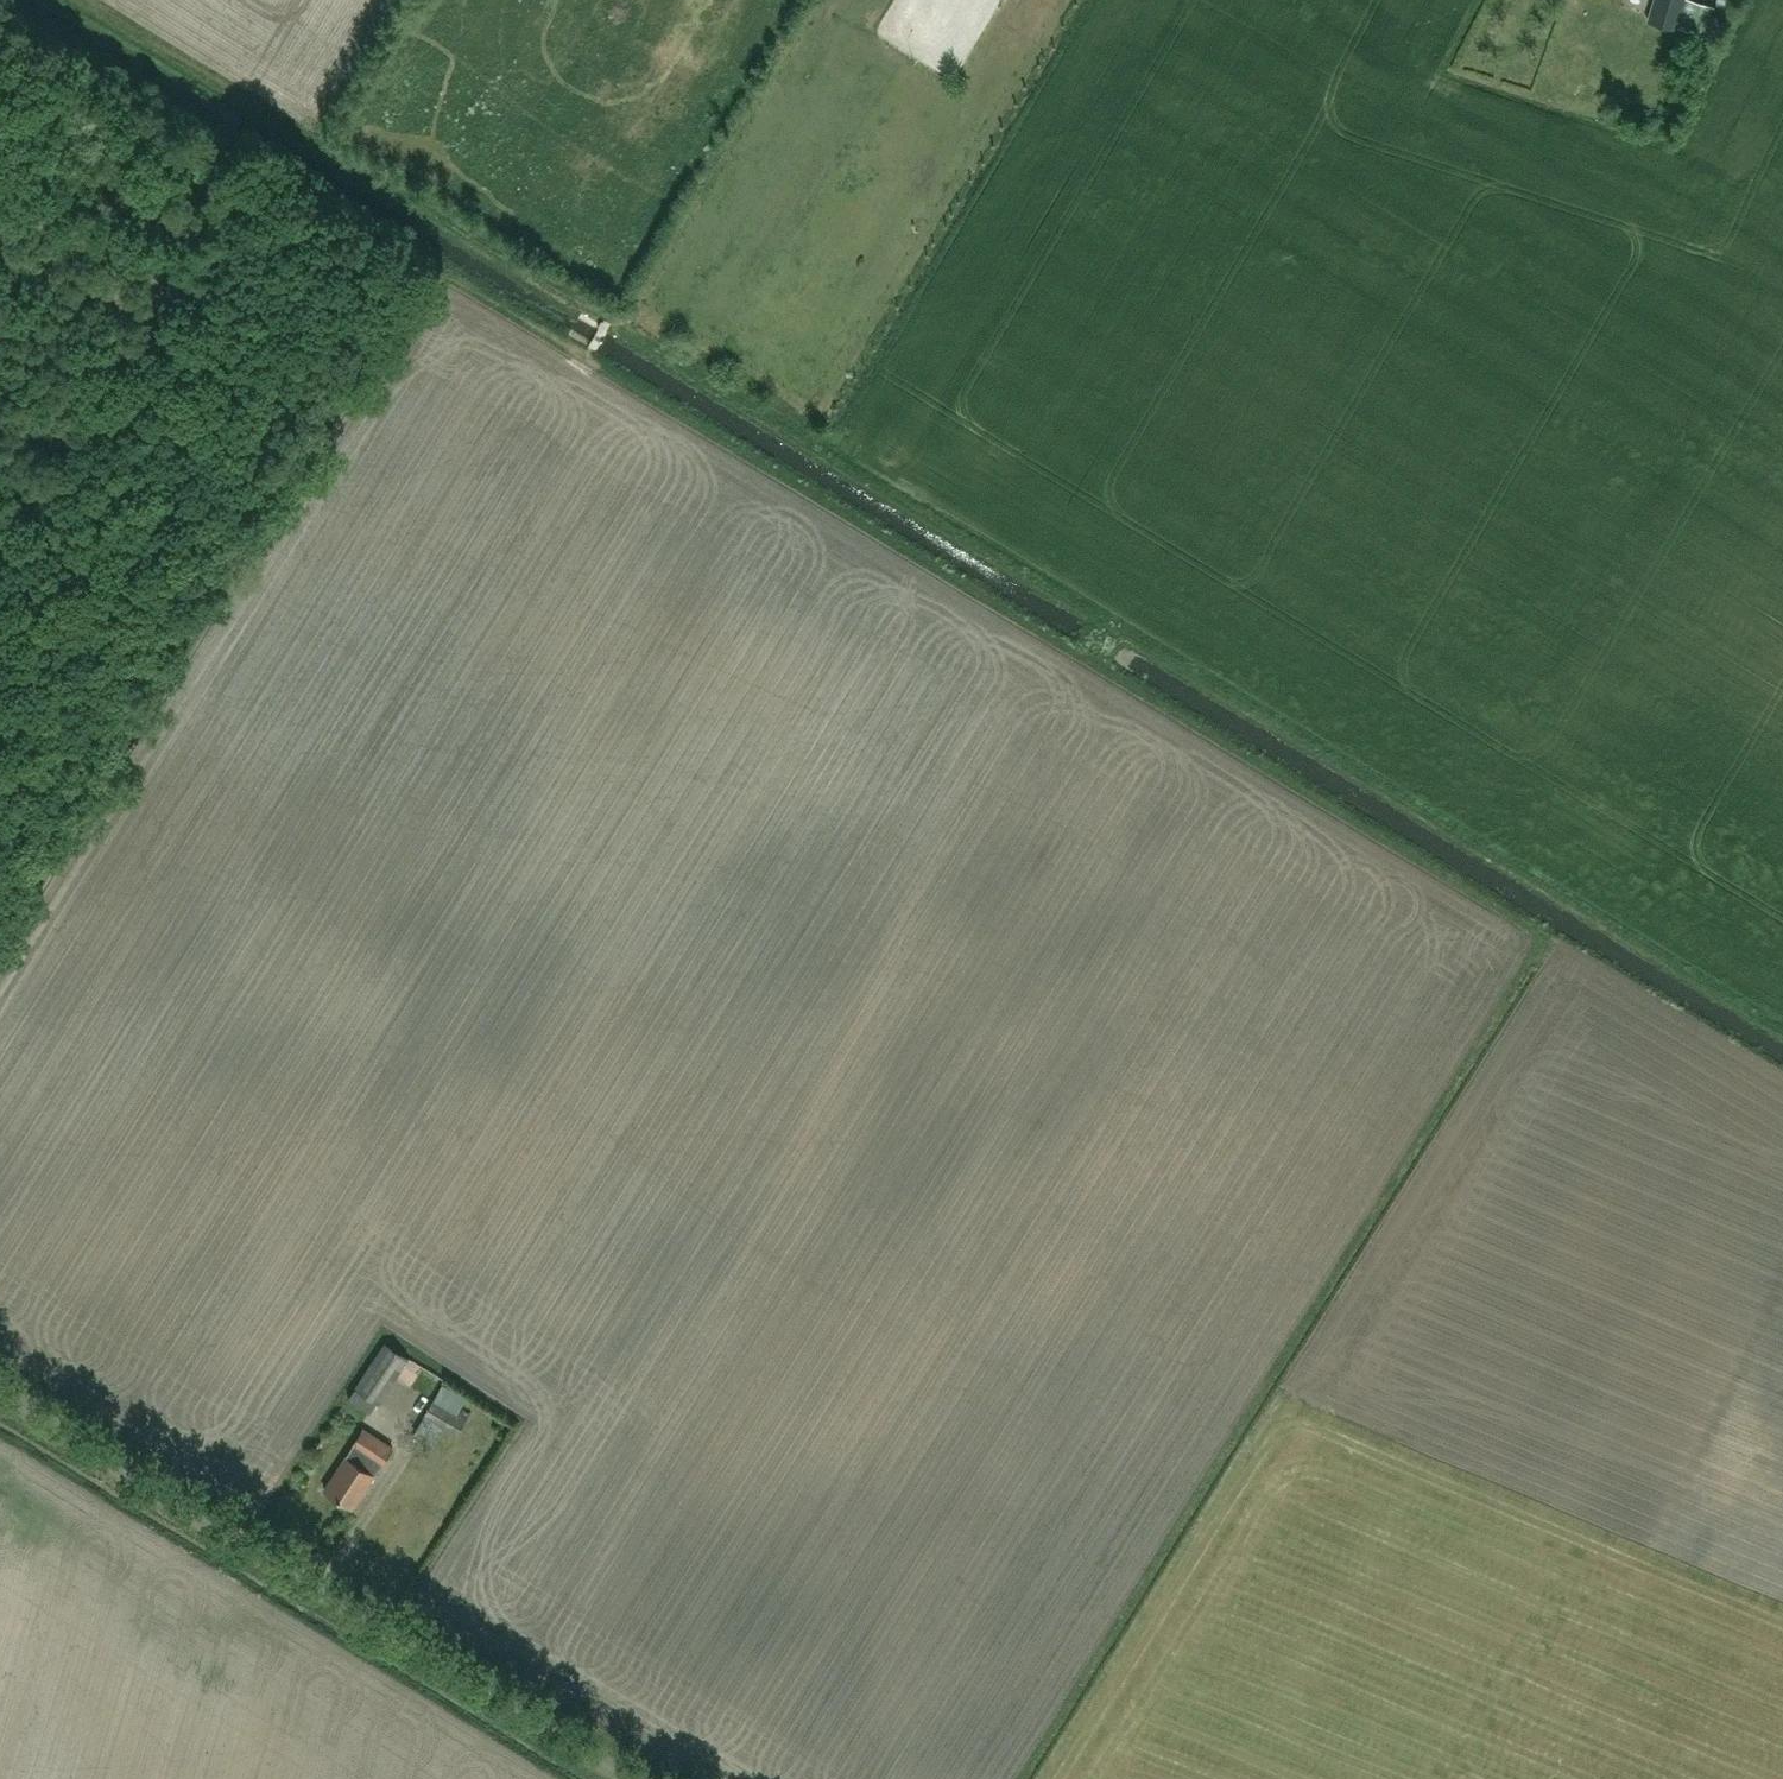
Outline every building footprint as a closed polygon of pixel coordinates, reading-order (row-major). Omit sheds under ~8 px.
[(1649,21),(1677,30),(1686,0),(1655,0),(1649,21)] [(370,1412),(377,1401),(380,1403),(411,1357),(385,1340),(348,1397),(370,1412)] [(470,1414),(459,1409),(466,1397),(444,1383),(425,1415),(457,1435),(470,1414)] [(353,1507),(375,1474),(374,1474),(383,1461),(392,1447),(363,1428),(352,1445),(356,1448),(349,1457),(346,1455),(324,1489),(353,1507)]
